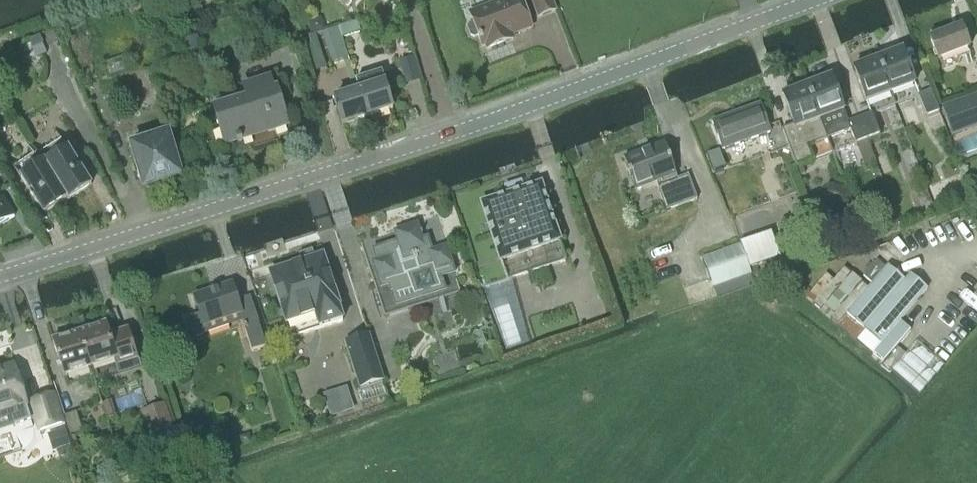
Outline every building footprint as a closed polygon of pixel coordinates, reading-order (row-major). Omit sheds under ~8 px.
[(531,27),(521,0),(506,0),(469,14),(473,23),(469,24),(467,28),(470,36),(474,38),(478,36),(482,46),(486,44),(487,49),(513,39),(511,34),(531,27)] [(551,0),(532,0),(538,17),(555,11),(551,0)] [(970,49),(962,28),(944,35),(942,30),(929,36),(931,40),(930,41),(938,61),(970,49)] [(184,59),(202,52),(197,36),(178,43),(184,59)] [(298,41),(309,74),(326,68),(315,36),(298,41)] [(879,60),(892,94),(915,85),(902,51),(879,60)] [(397,63),(405,85),(421,80),(413,57),(397,63)] [(892,94),(879,60),(853,70),(866,104),(892,94)] [(359,92),(368,117),(393,109),(385,84),(381,73),(356,82),(359,92)] [(807,87),(820,120),(844,112),(831,78),(807,87)] [(243,139),(288,125),(277,89),(274,90),(270,79),(244,87),(247,99),(214,109),(225,145),(237,141),(237,142),(243,140),(243,139)] [(820,120),(807,87),(783,97),(794,125),(782,130),(796,168),(833,154),(820,120)] [(343,125),(368,117),(359,92),(335,100),(343,125)] [(939,114),(930,92),(918,97),(926,119),(939,114)] [(941,106),(952,137),(976,129),(976,93),(941,106)] [(723,149),(771,132),(761,104),(713,121),(723,149)] [(881,136),(872,114),(848,124),(856,146),(881,136)] [(146,187),(181,176),(168,136),(129,149),(135,165),(139,164),(146,187)] [(42,153),(68,194),(69,195),(92,180),(66,138),(42,153)] [(667,212),(699,200),(690,175),(680,179),(664,138),(623,154),(638,194),(657,187),(667,212)] [(68,194),(42,153),(41,151),(16,166),(44,210),(68,194)] [(508,195),(482,204),(506,280),(565,261),(541,185),(524,190),(523,188),(507,193),(508,195)] [(14,215),(0,194),(0,224),(14,215)] [(417,225),(361,243),(385,318),(461,293),(446,247),(432,251),(427,238),(422,239),(417,225)] [(704,258),(715,289),(741,279),(752,275),(749,267),(778,257),(770,234),(704,258)] [(339,307),(323,256),(314,259),(311,251),(297,255),(300,263),(270,273),(290,337),(343,321),(338,307),(339,307)] [(876,261),(862,276),(872,285),(885,269),(876,261)] [(900,322),(923,294),(890,266),(849,315),(882,343),(900,322)] [(825,275),(805,300),(856,343),(857,341),(866,331),(846,315),(868,289),(844,268),(832,281),(825,275)] [(196,339),(207,336),(242,324),(243,327),(241,328),(250,354),(264,349),(256,324),(256,323),(248,298),(235,302),(230,285),(195,296),(201,315),(190,319),(196,339)] [(866,331),(857,341),(883,363),(910,331),(900,322),(882,343),(881,344),(866,331)] [(80,334),(92,370),(113,363),(118,377),(142,369),(128,328),(109,335),(106,325),(80,334)] [(92,370),(80,334),(53,343),(65,379),(92,370)] [(383,380),(368,336),(346,343),(360,388),(383,380)] [(945,367),(916,343),(891,373),(919,397),(945,367)] [(24,404),(12,368),(0,372),(0,412),(24,404)] [(322,396),(330,418),(354,410),(347,388),(322,396)] [(41,430),(63,423),(53,393),(31,400),(41,430)] [(140,414),(154,456),(179,447),(164,405),(140,414)]
